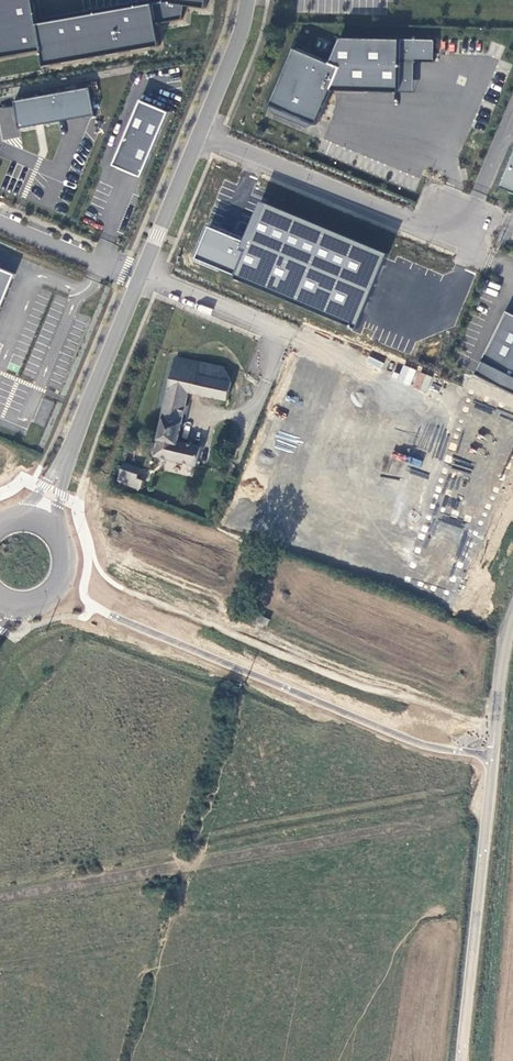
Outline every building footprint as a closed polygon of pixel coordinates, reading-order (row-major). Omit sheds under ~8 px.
[(165,1),(39,23),(35,0),(0,0),(0,57),(42,50),(45,66),(161,45),(158,24),(184,19),(186,5),(207,8),(208,0),(165,0),(165,1)] [(294,47),(270,104),(316,125),(332,90),(414,91),(416,61),(435,61),(435,39),(341,38),(331,62),(294,47)] [(16,100),(21,128),(59,121),(97,114),(92,86),(16,100)] [(143,177),(170,112),(141,100),(115,165),(143,177)] [(17,137),(14,106),(0,107),(0,125),(1,138),(17,137)] [(500,187),(512,192),(512,155),(500,187)] [(270,203),(253,243),(211,226),(197,259),(238,277),(358,328),(390,254),(270,203)] [(15,274),(0,268),(0,312),(15,274)] [(477,373),(512,391),(512,313),(508,310),(477,373)] [(178,441),(189,391),(228,400),(231,382),(230,382),(198,375),(200,362),(176,357),(162,418),(164,418),(159,440),(156,456),(197,465),(201,447),(178,441)] [(224,367),(200,362),(198,375),(230,382),(224,367)] [(425,392),(432,377),(404,364),(396,380),(410,386),(411,385),(425,392)] [(472,392),(408,579),(447,596),(512,461),(512,408),(472,392)] [(125,463),(121,474),(130,478),(127,485),(141,489),(144,481),(137,478),(141,468),(125,463)] [(130,478),(121,474),(118,481),(127,485),(130,478)]
